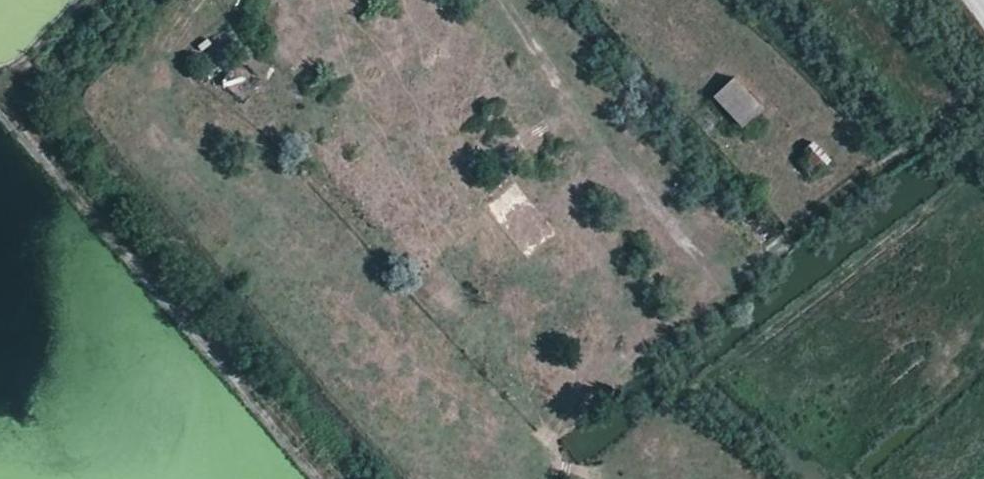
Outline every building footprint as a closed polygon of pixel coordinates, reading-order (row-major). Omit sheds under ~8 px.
[(710,95),(738,127),(760,108),(730,76),(710,95)]
